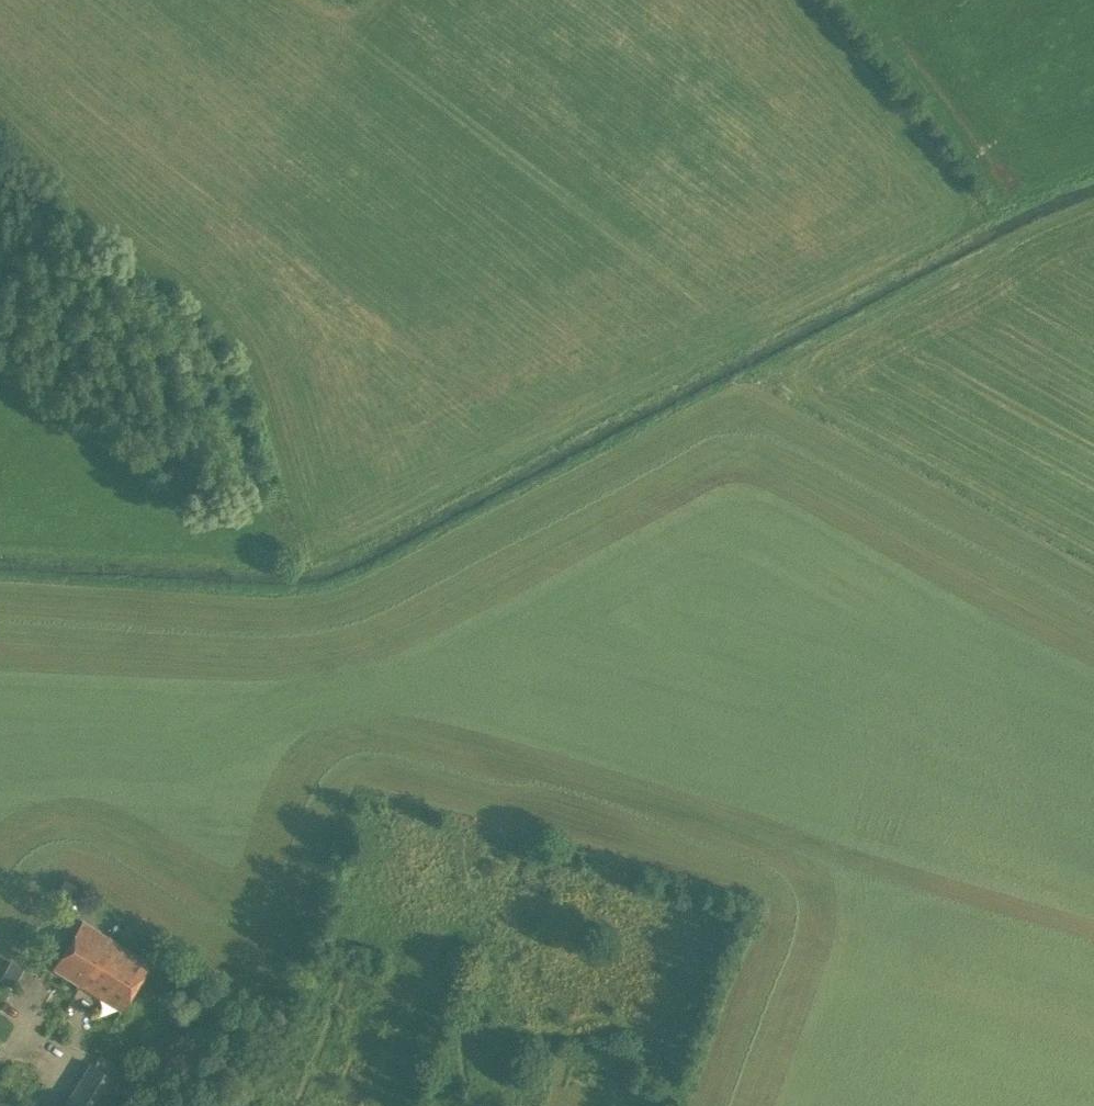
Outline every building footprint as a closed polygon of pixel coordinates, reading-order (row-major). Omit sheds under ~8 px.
[(75,886),(64,880),(57,892),(67,899),(75,886)] [(104,961),(116,942),(82,922),(53,968),(79,984),(95,957),(104,961)] [(136,954),(116,942),(104,961),(95,957),(79,984),(121,1009),(149,963),(147,961),(153,952),(142,946),(136,954)] [(13,986),(22,968),(11,962),(1,979),(13,986)] [(118,1089),(122,1083),(92,1065),(67,1105),(131,1105),(135,1099),(118,1089)]
